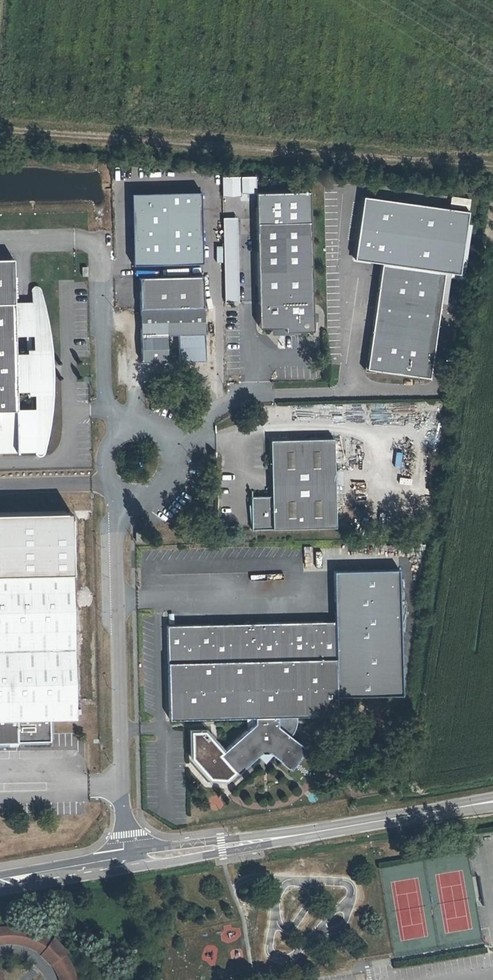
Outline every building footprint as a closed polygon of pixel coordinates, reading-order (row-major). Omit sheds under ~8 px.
[(312,192),(258,193),(259,225),(313,224),(312,192)] [(200,194),(133,195),(134,263),(201,262),(200,194)] [(450,196),(450,207),(470,208),(470,197),(450,196)] [(470,213),(365,197),(355,261),(379,264),(442,273),(460,277),(470,213)] [(289,335),(316,334),(313,224),(259,225),(261,329),(261,330),(263,331),(287,330),(287,333),(288,334),(289,335)] [(14,305),(14,261),(0,262),(0,306),(14,305)] [(379,264),(365,363),(364,363),(362,372),(372,374),(373,372),(427,379),(442,273),(379,264)] [(137,278),(137,310),(200,306),(200,276),(137,278)] [(33,294),(33,305),(34,337),(31,338),(31,352),(50,351),(48,337),(46,322),(43,308),(40,294),(33,294)] [(36,455),(35,411),(33,411),(32,397),(51,397),(50,351),(31,352),(31,338),(34,337),(33,305),(14,305),(0,306),(0,456),(36,455)] [(179,336),(202,335),(200,306),(137,310),(141,366),(168,364),(166,337),(179,336)] [(202,335),(179,336),(180,360),(203,359),(202,335)] [(50,412),(51,397),(32,397),(33,411),(35,411),(36,455),(43,455),(48,426),(50,412)] [(250,531),(335,529),(333,440),(269,441),(270,497),(249,498),(250,531)] [(73,570),(71,511),(0,513),(0,572),(73,570)] [(52,743),(51,720),(76,720),(73,570),(0,572),(0,745),(52,743)] [(336,572),(337,623),(338,698),(404,697),(401,571),(336,572)] [(270,755),(273,759),(288,776),(307,759),(294,743),(297,734),(298,727),(298,717),(339,717),(338,698),(337,623),(169,627),(171,720),(256,719),(259,719),(259,724),(256,724),(224,753),(221,756),(235,772),(238,776),(259,758),(262,755),(266,755),(270,755)] [(221,756),(224,753),(207,733),(194,734),(193,759),(211,780),(228,780),(235,772),(221,756)] [(265,766),(273,759),(270,755),(266,755),(262,755),(259,758),(265,766)] [(209,804),(220,810),(225,802),(214,796),(209,804)] [(53,939),(51,942),(43,937),(35,933),(28,930),(20,929),(12,928),(3,928),(0,928),(0,944),(7,943),(14,943),(21,944),(28,946),(35,950),(41,954),(41,955),(51,965),(52,964),(56,971),(59,978),(60,979),(76,979),(75,978),(72,970),(69,963),(64,955),(67,953),(53,939)]
